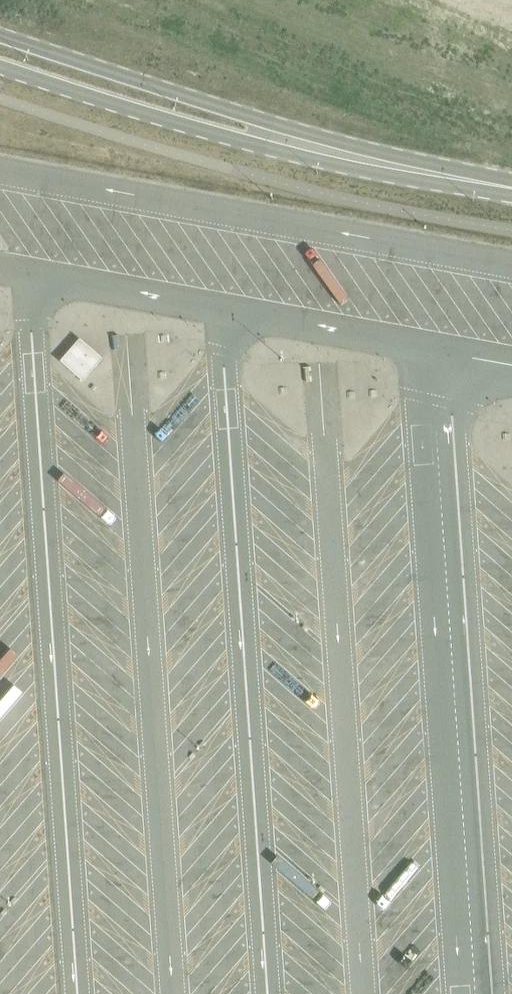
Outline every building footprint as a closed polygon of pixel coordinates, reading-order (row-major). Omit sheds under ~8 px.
[(73,359),(90,374),(103,359),(80,338),(66,354),(73,359)]
